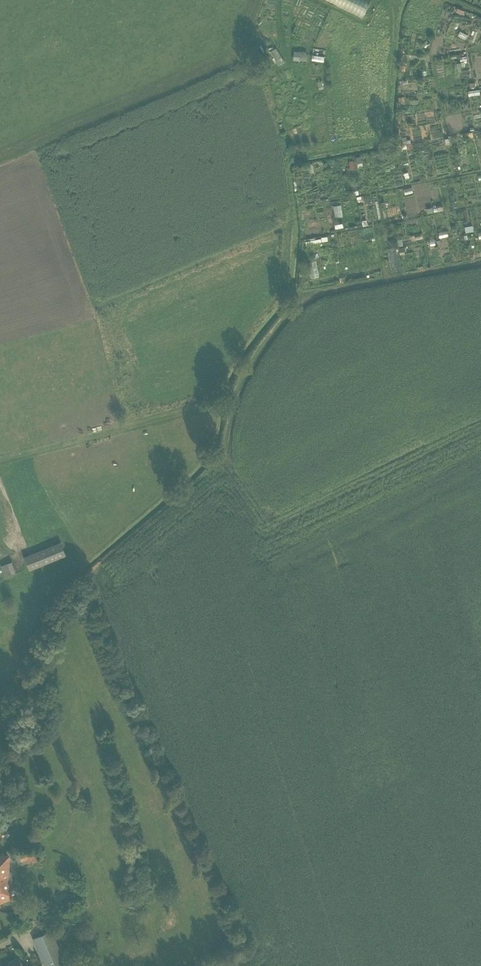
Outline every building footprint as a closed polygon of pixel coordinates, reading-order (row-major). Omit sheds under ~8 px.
[(334,205),(336,216),(343,215),(342,204),(334,205)] [(352,228),(353,240),(374,238),(373,227),(352,228)] [(30,569),(69,556),(64,542),(25,554),(30,569)] [(6,575),(18,573),(15,561),(3,564),(6,575)] [(37,851),(23,852),(23,861),(38,860),(37,851)] [(0,855),(0,901),(17,894),(13,885),(9,884),(7,878),(3,878),(3,869),(7,869),(10,867),(10,856),(0,855)] [(39,950),(45,965),(66,965),(56,943),(39,950)] [(18,957),(8,962),(9,964),(4,965),(23,965),(18,957)]
